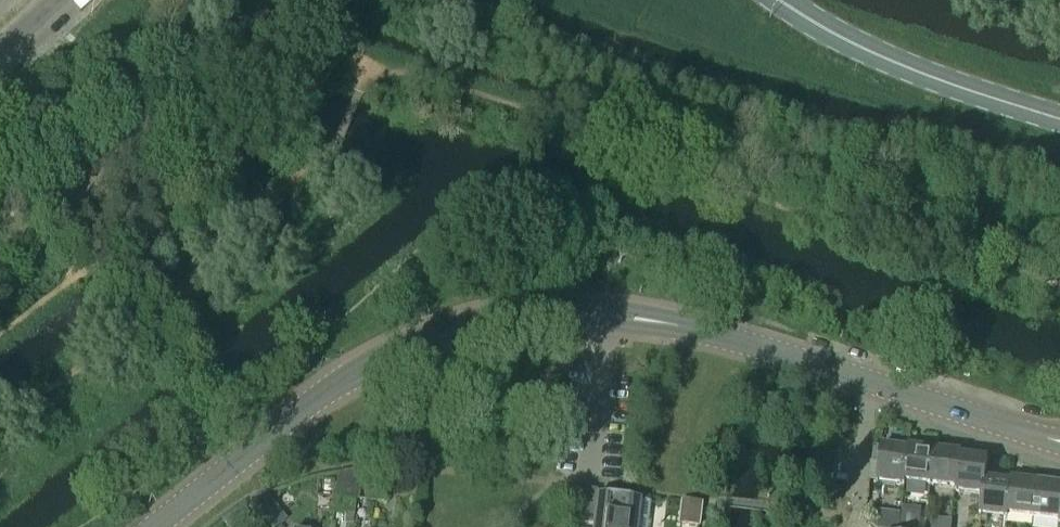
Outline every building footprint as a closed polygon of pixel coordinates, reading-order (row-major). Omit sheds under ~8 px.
[(877,483),(904,487),(909,447),(908,447),(908,451),(881,448),(877,483)] [(905,483),(931,487),(935,450),(909,447),(904,487),(905,487),(905,483)] [(956,493),(961,454),(935,450),(931,487),(956,490),(956,493)] [(980,516),(988,460),(962,457),(962,454),(961,454),(956,493),(982,496),(980,516)] [(980,516),(1007,519),(1012,480),(1011,480),(1011,483),(986,480),(988,460),(980,516)] [(1008,516),(1034,519),(1038,483),(1012,480),(1007,519),(1008,519),(1008,516)] [(1059,526),(1059,523),(1059,486),(1038,483),(1034,519),(1059,522),(1059,526)] [(324,496),(335,497),(336,487),(325,485),(324,496)] [(347,488),(336,487),(335,497),(346,499),(347,488)] [(365,501),(376,502),(378,491),(367,490),(365,501)] [(378,491),(376,502),(387,503),(389,493),(378,491)] [(278,492),(264,501),(274,516),(288,506),(278,492)] [(650,502),(597,496),(593,526),(647,526),(650,502)] [(683,502),(681,514),(700,516),(702,505),(699,504),(683,502)] [(911,516),(901,514),(900,526),(909,526),(911,516)] [(909,526),(919,526),(920,517),(911,516),(909,526)] [(942,519),(933,518),(932,526),(942,526),(942,519)]
